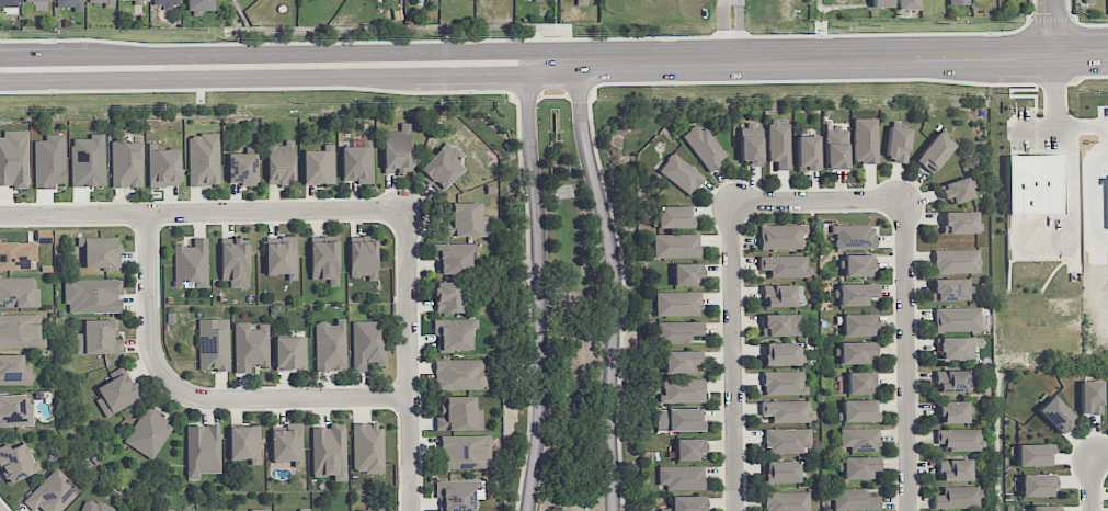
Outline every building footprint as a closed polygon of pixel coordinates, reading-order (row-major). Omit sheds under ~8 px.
[(57,7),(72,6),(72,12),(83,12),(83,0),(57,0),(57,7)] [(213,10),(213,0),(187,0),(187,10),(213,10)] [(918,9),(918,0),(898,0),(898,9),(918,9)] [(877,163),(877,118),(853,118),(854,163),(877,163)] [(727,158),(700,122),(681,135),(708,172),(727,158)] [(790,122),(769,122),(769,162),(777,162),(777,170),(790,169),(790,122)] [(409,123),(400,123),(400,131),(383,131),(384,173),(410,173),(409,123)] [(762,125),(741,125),(741,163),(761,163),(762,125)] [(911,128),(889,126),(885,159),(907,162),(911,128)] [(826,169),(848,168),(848,128),(825,128),(826,169)] [(3,130),(3,137),(0,137),(0,186),(27,187),(28,130),(3,130)] [(933,174),(954,144),(936,131),(915,162),(933,174)] [(218,134),(188,134),(189,186),(219,185),(218,134)] [(819,170),(819,135),(797,136),(798,170),(819,170)] [(294,140),(285,140),(285,144),(267,144),(267,183),(294,183),(294,140)] [(373,183),(372,140),(357,140),(357,146),(342,146),(342,180),(356,180),(356,184),(373,183)] [(142,187),(141,142),(110,143),(111,187),(142,187)] [(334,144),(320,144),(320,150),(304,150),(303,183),(334,184),(334,144)] [(463,168),(441,147),(418,171),(440,192),(463,168)] [(179,150),(147,150),(148,187),(180,186),(179,150)] [(255,152),(227,154),(228,182),(241,182),(241,186),(256,185),(255,152)] [(658,170),(689,196),(704,177),(673,152),(658,170)] [(1061,155),(1005,155),(1006,215),(1010,215),(1063,214),(1061,155)] [(942,200),(950,199),(951,203),(972,199),(968,178),(939,184),(942,200)] [(488,236),(488,215),(480,215),(480,202),(449,202),(450,223),(444,223),(444,236),(488,236)] [(693,228),(693,206),(657,206),(656,227),(693,228)] [(977,233),(977,211),(942,211),(943,233),(977,233)] [(760,249),(803,249),(803,233),(807,233),(807,224),(759,225),(760,249)] [(835,248),(874,249),(874,225),(829,224),(829,233),(835,233),(835,248)] [(654,258),(699,257),(699,234),(654,234),(654,258)] [(311,279),(328,279),(328,287),(338,286),(337,236),(310,236),(311,279)] [(119,237),(84,237),(84,269),(120,269),(119,237)] [(296,238),(264,237),(264,276),(295,276),(296,238)] [(174,287),(207,287),(207,238),(193,238),(193,246),(174,246),(174,287)] [(220,244),(221,280),(229,280),(230,288),(248,288),(247,238),(232,238),(232,244),(220,244)] [(376,241),(349,242),(350,277),(368,277),(368,281),(377,280),(376,241)] [(29,269),(29,261),(37,261),(36,242),(0,242),(0,269),(29,269)] [(470,243),(434,243),(435,274),(470,273),(470,243)] [(934,273),(980,273),(980,250),(935,250),(934,273)] [(872,276),(872,255),(844,256),(844,277),(872,276)] [(759,256),(759,270),(770,270),(770,277),(811,277),(811,266),(807,266),(806,256),(759,256)] [(673,265),(673,286),(694,285),(694,277),(703,277),(703,264),(673,265)] [(37,307),(37,277),(0,277),(0,308),(37,307)] [(972,278),(930,279),(931,301),(972,300),(972,278)] [(121,312),(120,279),(65,280),(66,313),(121,312)] [(436,312),(465,313),(466,282),(436,282),(436,312)] [(876,283),(838,284),(839,306),(868,305),(868,297),(877,297),(876,283)] [(796,284),(763,285),(763,307),(796,306),(796,284)] [(656,316),(701,315),(701,292),(656,292),(656,316)] [(980,307),(935,308),(935,331),(980,331),(980,307)] [(875,335),(875,313),(842,314),(843,336),(875,335)] [(45,337),(39,337),(39,314),(0,314),(0,347),(45,347),(45,337)] [(800,314),(762,314),(761,336),(800,336),(800,314)] [(314,323),(315,371),(345,370),(344,318),(335,318),(335,323),(314,323)] [(470,318),(435,319),(436,352),(471,351),(470,318)] [(117,339),(116,319),(82,320),(82,333),(76,333),(76,354),(123,353),(122,339),(117,339)] [(228,319),(198,319),(199,370),(229,370),(228,319)] [(351,321),(352,371),(366,370),(366,364),(384,364),(384,321),(351,321)] [(704,322),(657,322),(657,344),(691,343),(691,335),(704,335),(704,322)] [(269,365),(268,323),(234,324),(235,373),(249,373),(249,366),(269,365)] [(275,337),(275,369),(305,369),(305,336),(275,337)] [(979,337),(937,337),(937,359),(974,359),(974,345),(979,345),(979,337)] [(798,342),(763,343),(764,366),(799,365),(798,342)] [(840,364),(869,364),(869,356),(877,356),(877,342),(839,342),(840,364)] [(702,351),(665,351),(665,373),(695,372),(695,365),(702,365),(702,351)] [(31,365),(22,365),(22,354),(0,355),(0,385),(31,384),(31,365)] [(484,388),(484,359),(434,359),(434,388),(484,388)] [(763,395),(807,394),(807,386),(803,386),(803,370),(763,371),(763,395)] [(936,371),(936,392),(969,392),(968,370),(936,371)] [(143,395),(138,387),(133,390),(122,372),(95,389),(100,397),(95,400),(106,418),(143,395)] [(847,393),(869,394),(869,385),(876,386),(876,373),(847,372),(847,393)] [(705,380),(663,379),(663,394),(659,394),(658,402),(705,403),(705,380)] [(1102,414),(1101,381),(1080,381),(1081,415),(1102,414)] [(33,425),(32,403),(25,404),(25,394),(0,395),(0,427),(33,425)] [(1075,418),(1053,395),(1037,410),(1059,433),(1075,418)] [(481,409),(475,409),(474,396),(445,397),(445,414),(435,414),(436,431),(482,430),(481,409)] [(876,399),(842,400),(843,422),(877,422),(876,399)] [(772,423),(814,422),(814,411),(809,411),(809,401),(761,401),(761,415),(772,415),(772,423)] [(967,401),(939,401),(939,423),(968,423),(967,401)] [(174,425),(147,406),(123,441),(151,460),(174,425)] [(667,409),(668,431),(703,430),(703,408),(667,409)] [(301,423),(285,423),(285,430),(271,431),(272,461),(293,461),(293,467),(302,467),(301,423)] [(312,427),(313,476),(333,476),(333,481),(345,481),(344,423),(328,424),(328,427),(312,427)] [(352,424),(353,473),(383,473),(382,424),(352,424)] [(260,425),(229,426),(229,459),(255,459),(255,462),(260,461),(260,425)] [(186,426),(187,480),(198,480),(198,473),(220,473),(219,426),(186,426)] [(840,428),(840,447),(849,447),(849,452),(878,451),(878,427),(840,428)] [(811,451),(810,428),(765,429),(765,452),(811,451)] [(946,451),(985,450),(985,438),(981,438),(981,429),(937,429),(937,445),(946,445),(946,451)] [(440,469),(489,468),(488,435),(439,436),(440,469)] [(676,461),(697,461),(697,453),(705,453),(705,439),(676,439),(676,461)] [(6,484),(38,471),(26,442),(9,449),(7,444),(0,447),(0,468),(6,484)] [(1016,466),(1052,465),(1051,443),(1016,444),(1016,466)] [(843,457),(842,479),(872,479),(872,471),(880,471),(880,457),(843,457)] [(971,459),(938,459),(938,481),(971,480),(971,459)] [(799,461),(764,460),(764,483),(799,483),(799,461)] [(703,465),(658,466),(658,489),(704,488),(703,465)] [(36,509),(38,510),(60,510),(75,495),(62,483),(67,477),(56,467),(23,502),(33,510),(34,510),(36,509)] [(1021,474),(1021,497),(1054,496),(1054,474),(1021,474)] [(436,480),(435,497),(440,498),(439,510),(474,510),(474,481),(436,480)] [(933,508),(980,508),(979,486),(942,487),(942,494),(933,494),(933,508)] [(880,509),(880,496),(867,496),(867,488),(833,489),(834,510),(880,509)] [(765,492),(765,510),(809,510),(809,491),(765,492)] [(704,495),(671,496),(671,508),(660,508),(660,510),(704,510),(704,495)] [(113,509),(85,497),(79,510),(112,510),(113,509)]
